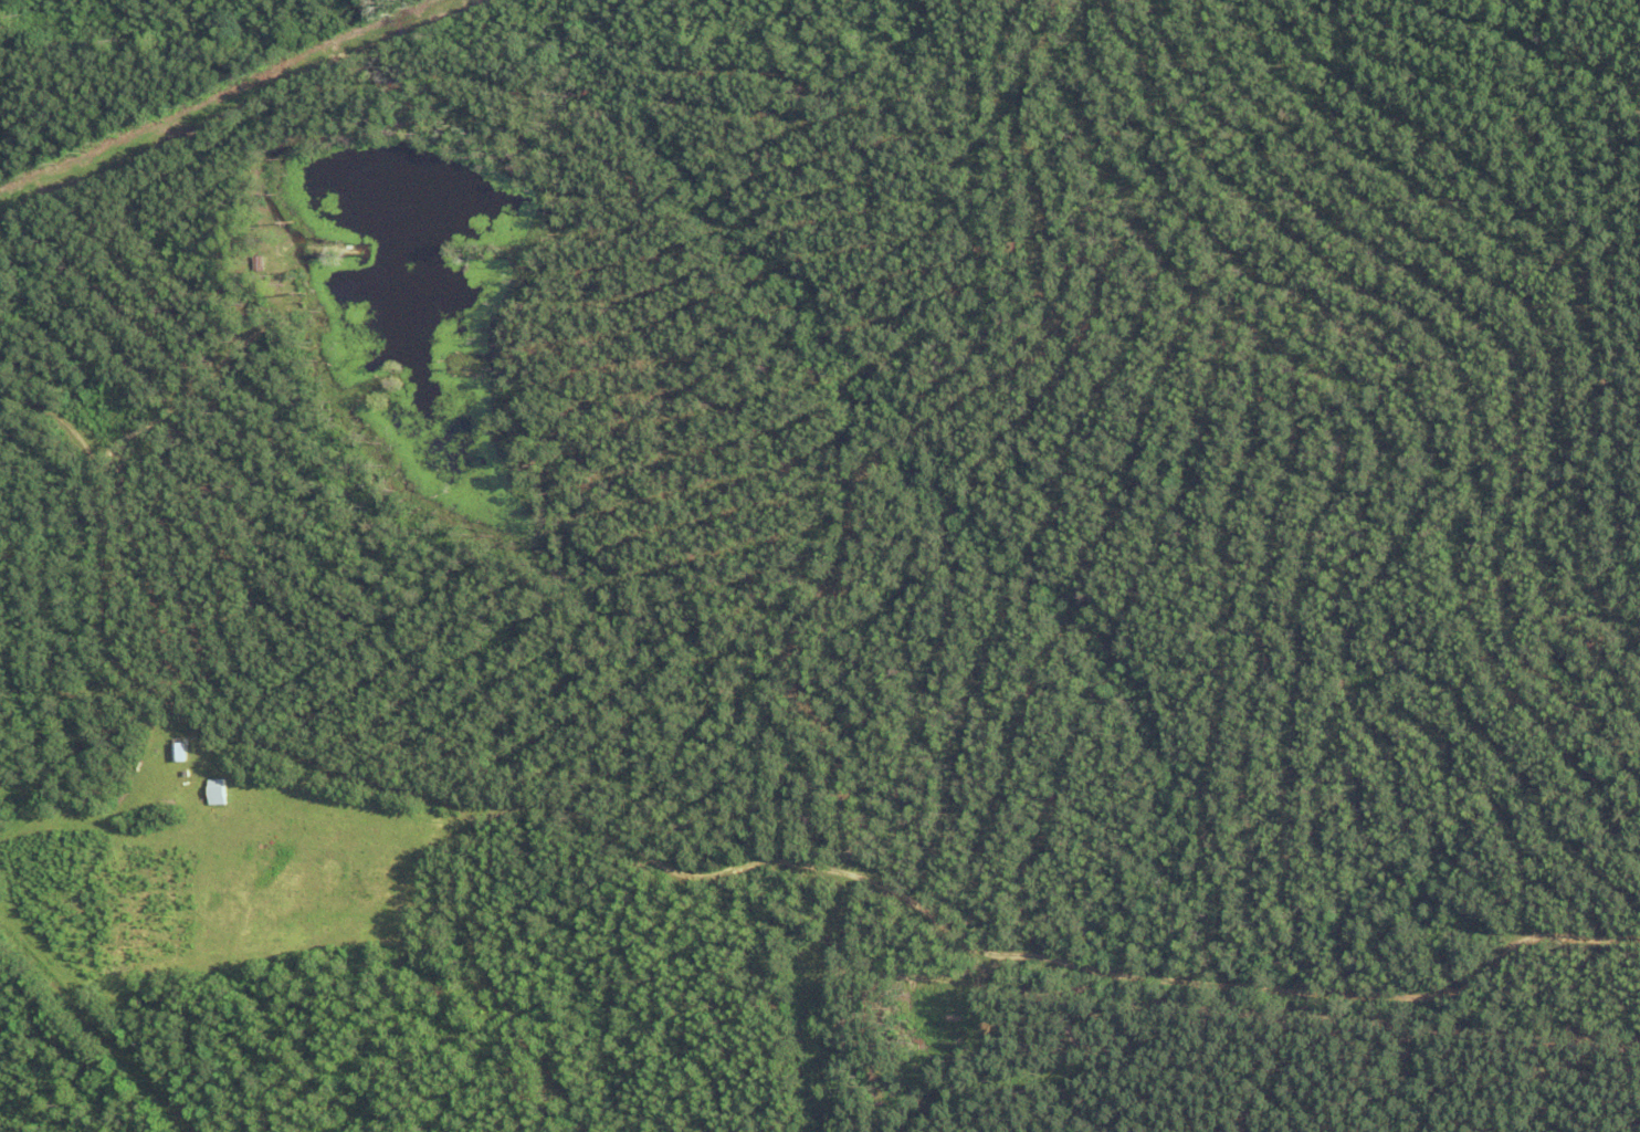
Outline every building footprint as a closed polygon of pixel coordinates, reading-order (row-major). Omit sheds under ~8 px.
[(185,759),(184,740),(173,741),(174,759),(185,759)] [(225,778),(209,778),(209,803),(225,803),(225,778)]
